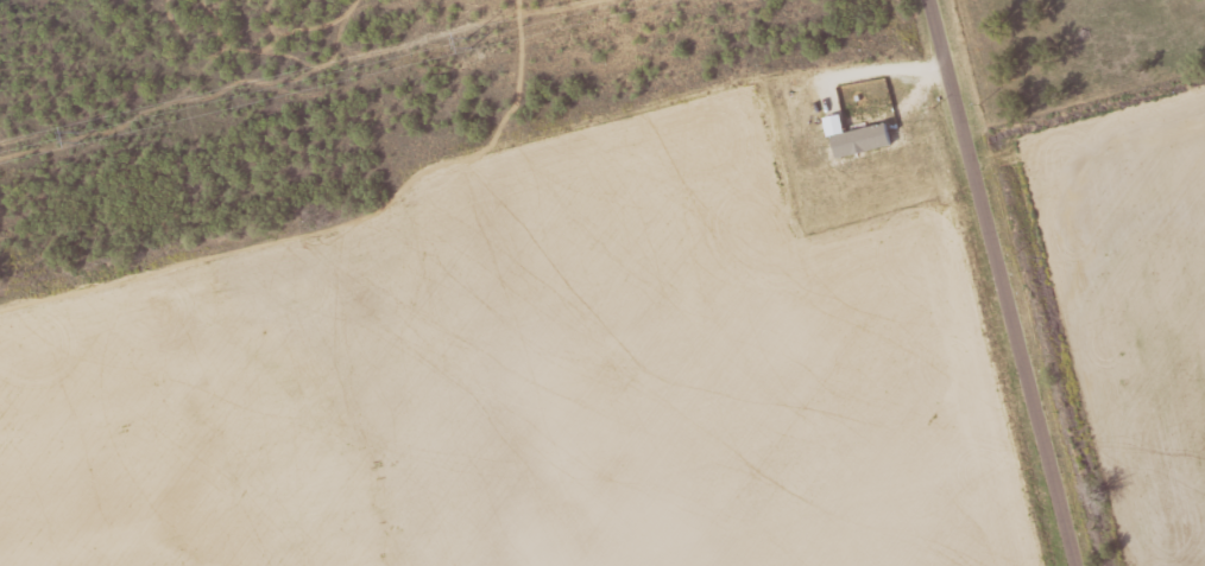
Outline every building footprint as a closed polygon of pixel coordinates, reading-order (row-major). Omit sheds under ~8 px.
[(822,113),(826,129),(845,126),(841,109),(822,113)] [(829,132),(835,154),(889,140),(883,117),(829,132)]
